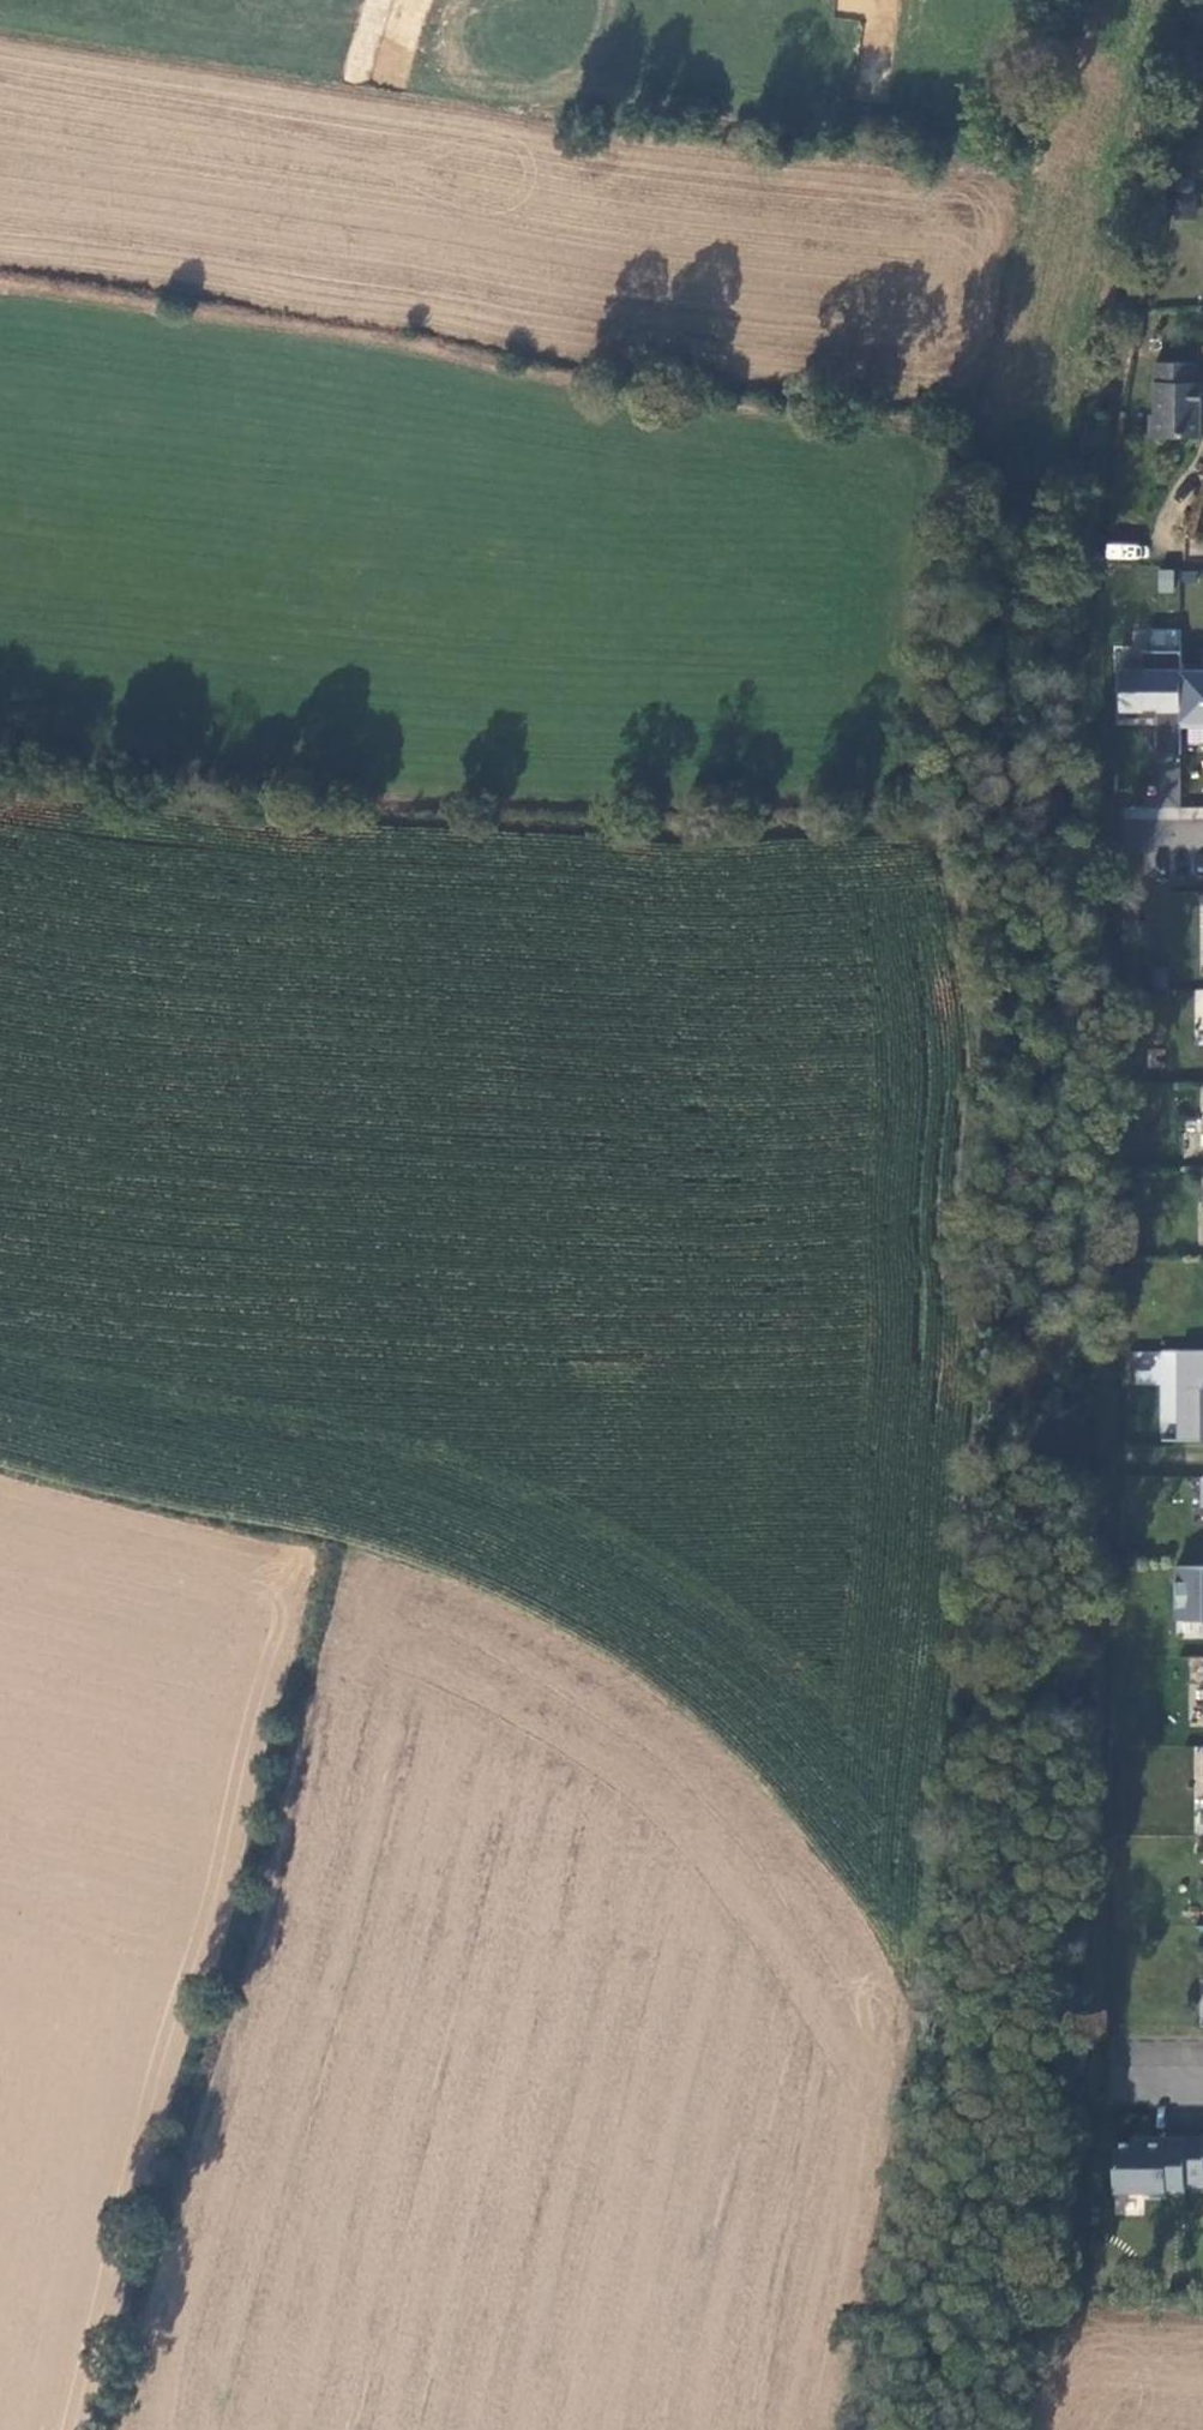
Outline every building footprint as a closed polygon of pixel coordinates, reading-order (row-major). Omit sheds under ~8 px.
[(1151,433),(1156,437),(1202,437),(1202,383),(1197,382),(1197,363),(1156,363),(1156,415),(1151,420),(1151,433)] [(1182,670),(1182,650),(1144,650),(1142,669),(1123,670),(1122,717),(1159,717),(1158,753),(1182,752),(1182,726),(1182,670)] [(1182,670),(1182,726),(1202,726),(1202,670),(1182,670)] [(1180,1351),(1180,1441),(1202,1441),(1202,1351),(1180,1351)] [(1178,1566),(1177,1618),(1202,1618),(1202,1566),(1178,1566)] [(1185,2188),(1185,2140),(1144,2140),(1144,2148),(1131,2148),(1115,2148),(1115,2195),(1144,2195),(1143,2198),(1166,2199),(1166,2196),(1185,2195),(1185,2188)] [(1185,2140),(1185,2188),(1202,2188),(1202,2140),(1185,2140)]
